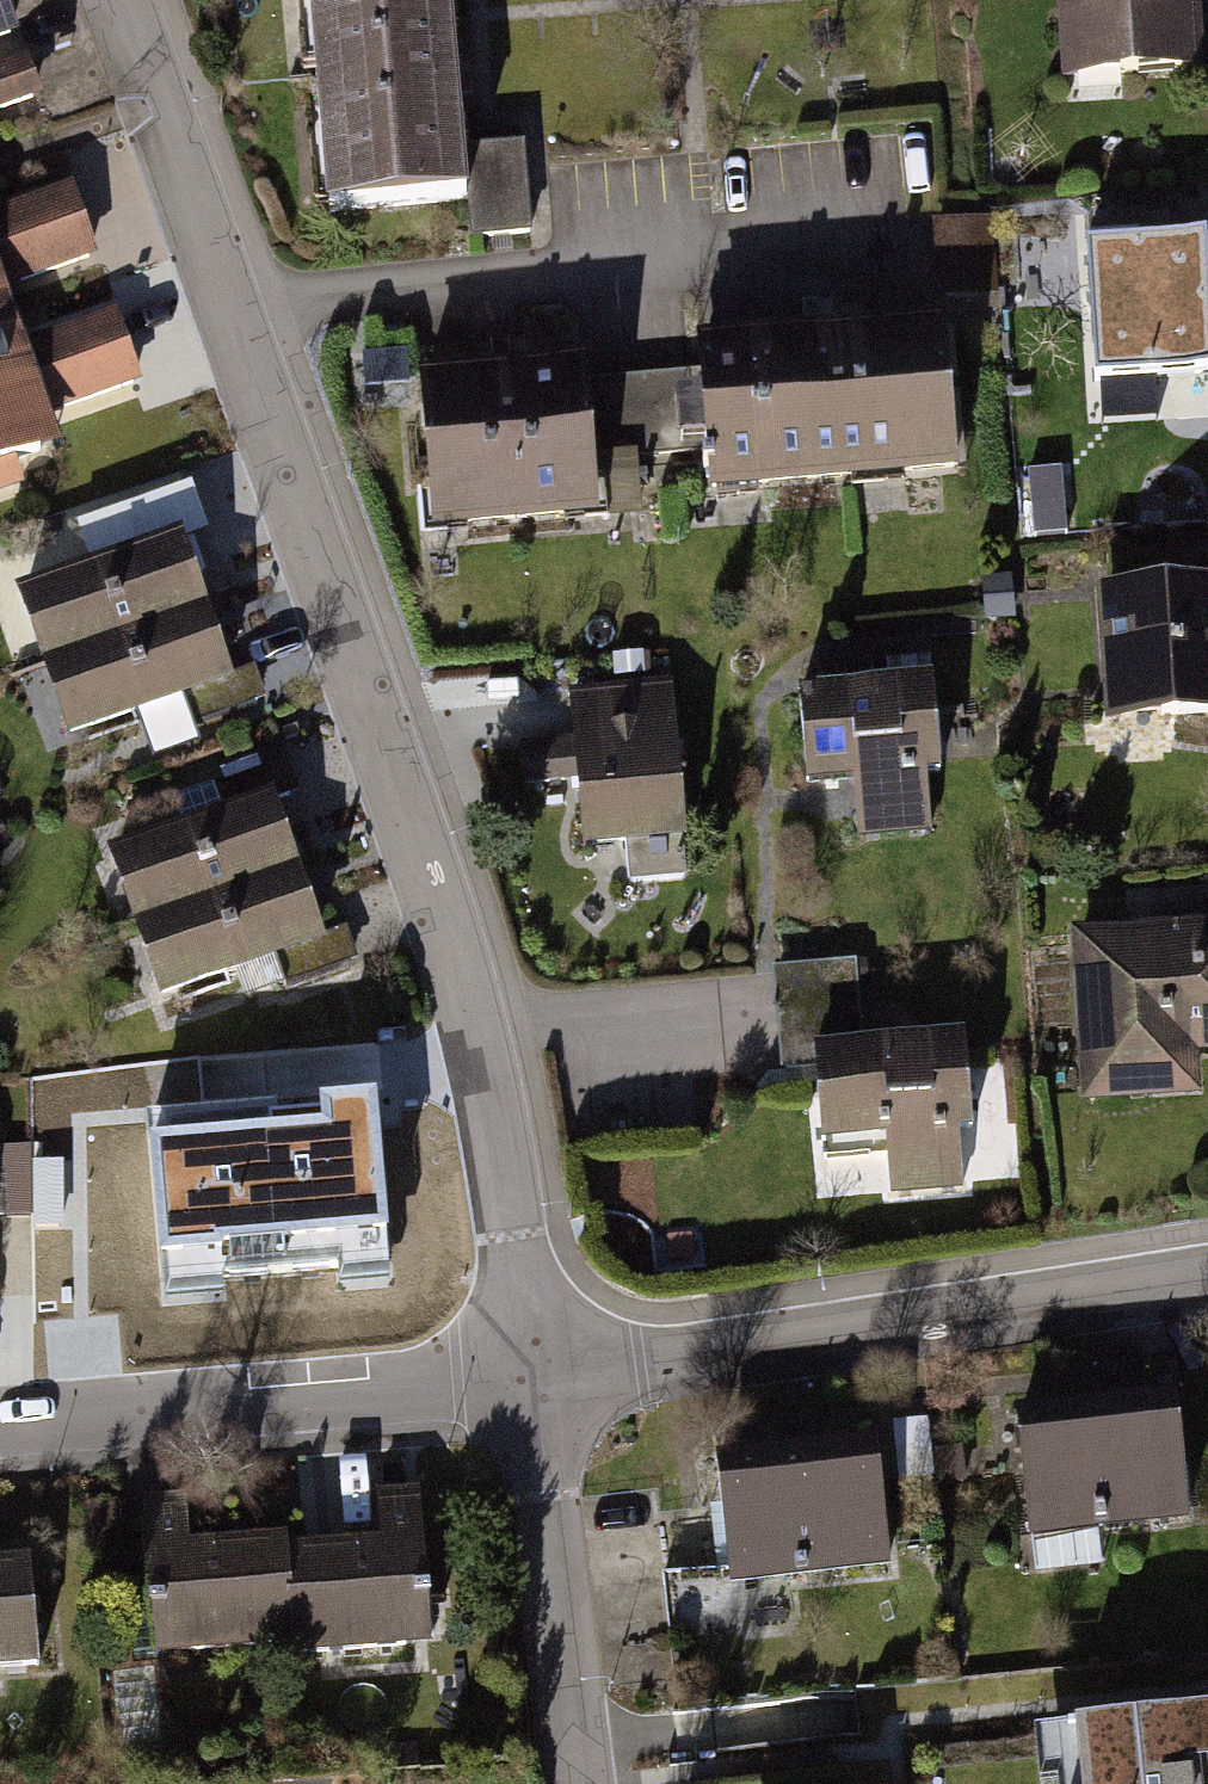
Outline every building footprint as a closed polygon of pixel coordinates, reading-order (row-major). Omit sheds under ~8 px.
[(464,0),(317,0),(328,228),(475,221),(476,252),(535,249),(531,158),(472,161),(464,0)] [(1062,102),(1205,97),(1202,0),(1059,0),(1062,102)] [(0,1),(0,37),(12,33),(0,1)] [(23,61),(0,69),(0,108),(35,95),(23,61)] [(67,189),(0,212),(0,222),(21,281),(91,256),(67,189)] [(995,225),(937,229),(942,301),(1000,296),(995,225)] [(1097,256),(1103,422),(1163,420),(1161,377),(1207,375),(1207,252),(1097,256)] [(8,319),(0,296),(0,322),(8,319)] [(135,383),(111,315),(41,340),(65,407),(135,383)] [(8,319),(0,322),(0,394),(31,383),(8,319)] [(961,345),(714,365),(715,376),(723,470),(726,515),(973,495),(961,345)] [(508,383),(521,537),(607,530),(595,385),(594,376),(508,383)] [(715,376),(595,385),(607,530),(652,527),(648,477),(723,470),(715,376)] [(54,449),(31,383),(0,394),(0,468),(54,449)] [(508,383),(425,390),(438,544),(521,537),(508,383)] [(1083,490),(1032,494),(1036,550),(1087,546),(1083,490)] [(45,667),(211,614),(189,545),(216,537),(206,505),(92,541),(102,573),(23,598),(45,667)] [(1012,579),(984,581),(987,623),(1015,622),(1012,579)] [(1103,603),(1110,745),(1207,740),(1207,598),(1103,603)] [(259,677),(233,685),(211,614),(45,667),(67,737),(150,711),(161,748),(271,713),(259,677)] [(692,845),(673,691),(582,702),(600,856),(692,845)] [(941,694),(807,703),(814,802),(862,799),(865,844),(950,838),(941,694)] [(141,932),(307,879),(285,810),(308,803),(297,766),(184,802),(195,839),(119,863),(141,932)] [(350,943),(330,950),(307,879),(141,932),(163,1002),(238,978),(250,1016),(361,981),(350,943)] [(1074,944),(1083,1119),(1203,1113),(1201,1065),(1207,1065),(1207,937),(1074,944)] [(864,970),(782,975),(788,1072),(820,1070),(826,1164),(895,1159),(899,1213),(977,1208),(967,1047),(869,1053),(864,970)] [(386,1250),(374,1104),(321,1109),(322,1118),(274,1122),(273,1113),(150,1123),(162,1269),(216,1265),(217,1277),(347,1266),(345,1253),(386,1250)] [(0,1157),(0,1223),(38,1221),(35,1156),(0,1157)] [(1181,1395),(1015,1418),(1039,1584),(1113,1573),(1107,1536),(1199,1523),(1181,1395)] [(875,1450),(714,1469),(726,1562),(672,1568),(680,1637),(813,1621),(808,1580),(889,1570),(875,1450)] [(962,1452),(935,1456),(939,1491),(967,1488),(962,1452)] [(301,1562),(310,1666),(441,1655),(428,1508),(385,1512),(388,1555),(301,1562)] [(169,1678),(310,1666),(301,1562),(207,1570),(202,1516),(155,1520),(163,1617),(107,1622),(117,1747),(174,1742),(169,1678)] [(53,1687),(45,1583),(0,1586),(0,1691),(53,1687)] [(1079,1763),(1082,1783),(1207,1783),(1207,1750),(1079,1763)]
